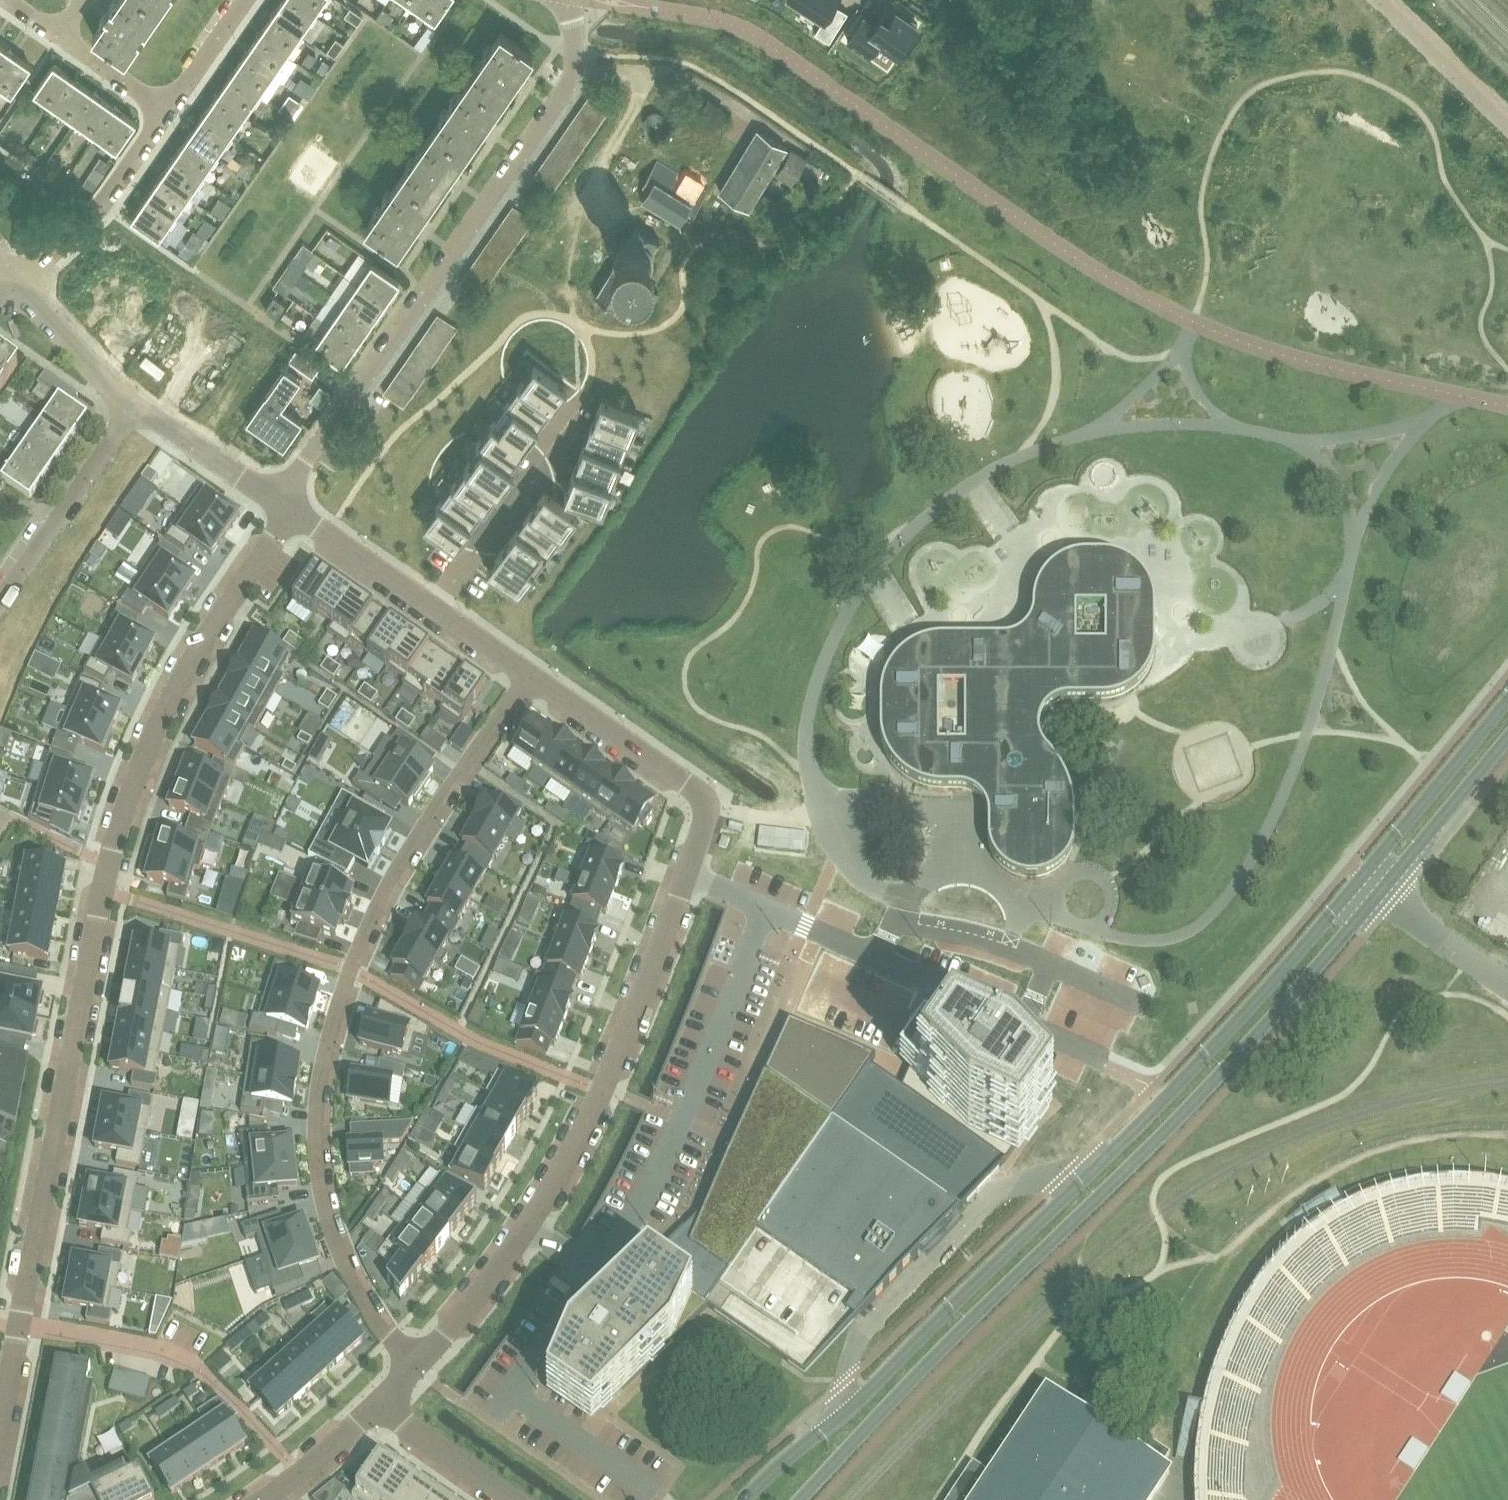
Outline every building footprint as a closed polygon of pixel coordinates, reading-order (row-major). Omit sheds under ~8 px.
[(158,9),(146,0),(118,0),(114,6),(111,4),(104,13),(107,15),(108,15),(139,36),(158,9)] [(164,0),(146,0),(158,9),(164,0)] [(314,13),(296,0),(283,0),(273,14),(300,33),(314,13)] [(314,13),(323,0),(296,0),(314,13)] [(414,6),(418,0),(406,0),(403,3),(412,9),(414,6)] [(443,9),(449,0),(418,0),(414,6),(435,20),(443,9)] [(810,10),(823,19),(815,32),(829,41),(842,21),(848,12),(835,4),(837,0),(793,0),(810,10)] [(345,16),(357,24),(362,16),(350,8),(345,16)] [(864,16),(847,40),(868,54),(878,40),(897,53),(918,23),(896,9),(889,19),(882,14),(875,24),(864,16)] [(300,33),(273,14),(259,34),(286,53),(300,33)] [(124,57),(139,36),(108,15),(107,15),(94,35),(107,44),(107,45),(112,49),(113,48),(124,57)] [(401,25),(392,19),(388,25),(397,31),(401,25)] [(499,103),(521,70),(533,54),(501,32),(467,81),(499,103)] [(286,53),(259,34),(245,55),(272,74),(286,53)] [(334,56),(343,43),(336,38),(327,51),(334,56)] [(10,51),(0,43),(0,65),(10,51)] [(31,65),(10,51),(0,65),(0,83),(12,92),(31,65)] [(258,94),(272,74),(245,55),(231,75),(258,94)] [(331,62),(324,57),(317,68),(323,72),(331,62)] [(55,105),(74,78),(54,64),(35,91),(55,105)] [(270,102),(258,94),(231,75),(217,95),(244,114),(252,102),(264,111),(270,102)] [(311,84),(302,77),(299,82),(295,88),(304,94),(311,84)] [(76,120),(95,92),(74,78),(55,105),(76,120)] [(465,151),(499,103),(467,81),(433,129),(465,151)] [(96,134),(115,106),(95,92),(76,120),(96,134)] [(297,99),(290,94),(279,109),(286,114),(291,118),(302,102),(297,99)] [(230,134),(244,114),(217,95),(203,115),(230,134)] [(115,106),(96,134),(117,148),(136,120),(115,106)] [(216,155),(230,134),(203,115),(189,136),(216,155)] [(431,200),(465,151),(433,129),(399,177),(431,200)] [(756,129),(719,191),(749,208),(774,166),(778,169),(776,171),(792,180),(806,156),(791,147),(789,150),(785,147),(785,146),(756,129)] [(216,155),(189,136),(174,156),(202,175),(210,164),(216,155)] [(38,157),(28,150),(23,158),(33,165),(38,157)] [(188,195),(202,175),(174,156),(160,176),(188,195)] [(248,157),(239,170),(249,178),(259,164),(248,157)] [(113,166),(101,158),(83,184),(95,192),(113,166)] [(728,206),(706,193),(707,192),(658,162),(644,184),(650,188),(643,199),(679,222),(687,211),(693,214),(702,199),(713,205),(718,226),(732,223),(728,206)] [(53,179),(58,171),(46,163),(41,171),(53,179),(53,180),(53,179)] [(182,203),(188,195),(160,176),(146,196),(174,215),(182,203)] [(397,248),(431,200),(399,177),(365,226),(380,236),(379,237),(385,242),(386,240),(397,248)] [(764,194),(755,208),(766,215),(775,201),(764,194)] [(174,215),(146,196),(129,221),(156,240),(174,215)] [(220,198),(212,210),(222,217),(230,205),(220,198)] [(520,238),(527,229),(508,215),(501,225),(520,238)] [(206,219),(197,231),(207,238),(216,226),(206,219)] [(513,248),(520,238),(501,225),(494,235),(513,248)] [(612,266),(613,267),(595,295),(615,308),(635,277),(638,276),(642,275),(644,274),(646,273),(648,271),(649,270),(650,268),(652,266),(652,264),(653,262),(653,260),(654,258),(653,256),(653,254),(653,252),(660,240),(636,225),(630,234),(629,234),(627,235),(624,236),(623,238),(621,239),(621,240),(615,237),(612,242),(608,247),(615,251),(614,253),(613,255),(612,257),(612,259),(612,261),(612,263),(612,266)] [(194,230),(186,244),(195,250),(197,250),(198,251),(199,249),(206,238),(203,235),(194,230)] [(507,258),(513,248),(494,235),(487,244),(507,258)] [(500,267),(507,258),(487,244),(481,254),(500,267)] [(305,264),(313,252),(304,246),(296,257),(305,264)] [(493,277),(500,267),(481,254),(474,264),(493,277)] [(385,301),(399,281),(371,262),(357,283),(385,301)] [(486,287),(493,277),(474,264),(467,273),(486,287)] [(131,299),(136,291),(104,269),(93,283),(126,306),(126,305),(131,299)] [(147,276),(157,283),(161,276),(152,269),(147,276)] [(174,271),(167,281),(174,286),(181,276),(174,271)] [(157,283),(147,276),(146,277),(142,282),(152,289),(157,283)] [(343,303),(371,321),(385,301),(357,283),(343,303)] [(658,291),(656,290),(645,283),(630,307),(643,315),(658,291)] [(199,289),(192,284),(186,294),(192,299),(199,289)] [(192,299),(201,305),(208,295),(199,289),(192,299)] [(208,295),(201,305),(210,311),(217,301),(208,295)] [(265,308),(277,317),(286,303),(274,295),(265,308)] [(126,305),(136,312),(141,306),(131,299),(126,305)] [(329,324),(356,343),(368,325),(371,321),(343,303),(329,324)] [(132,319),(136,312),(126,305),(126,306),(122,312),(132,319)] [(146,306),(128,332),(141,341),(159,315),(146,306)] [(223,320),(232,327),(239,317),(230,310),(223,320)] [(432,324),(451,337),(458,327),(438,314),(432,324)] [(232,327),(241,333),(247,323),(239,317),(232,327)] [(247,337),(254,327),(247,323),(241,333),(247,337)] [(342,363),(356,343),(329,324),(315,345),(342,363)] [(444,347),(451,337),(432,324),(425,334),(444,347)] [(438,357),(444,347),(425,334),(418,343),(438,357)] [(265,335),(258,345),(265,350),(272,340),(265,335)] [(272,340),(265,350),(271,354),(278,344),(272,340)] [(431,367),(438,357),(418,343),(411,353),(431,367)] [(313,376),(319,367),(296,350),(289,360),(313,376)] [(5,382),(6,383),(10,377),(9,376),(18,363),(0,351),(0,390),(5,382)] [(424,376),(431,367),(411,353),(405,363),(424,376)] [(535,362),(520,382),(552,406),(552,405),(560,395),(567,385),(535,362)] [(417,386),(424,376),(405,363),(398,373),(417,386)] [(285,367),(266,395),(265,394),(247,420),(284,446),(302,420),(283,406),(302,379),(285,367)] [(46,418),(73,436),(87,416),(73,406),(80,396),(46,373),(39,383),(59,398),(46,418)] [(411,396),(417,386),(398,373),(391,382),(411,396)] [(404,406),(411,396),(391,382),(384,392),(404,406)] [(520,382),(506,401),(538,425),(538,424),(546,414),(552,406),(520,382)] [(593,420),(592,421),(629,436),(639,413),(602,398),(598,408),(593,420)] [(506,401),(491,421),(524,444),(532,433),(538,425),(506,401)] [(59,457),(73,436),(46,418),(31,438),(59,457)] [(491,421),(477,440),(513,467),(514,465),(510,463),(518,453),(524,444),(491,421)] [(584,443),(583,443),(620,458),(629,436),(592,421),(589,431),(584,443)] [(44,477),(59,457),(31,438),(17,459),(44,477)] [(480,444),(467,462),(499,486),(500,485),(507,475),(513,467),(477,440),(476,441),(480,444)] [(575,465),(575,466),(611,481),(620,458),(583,443),(580,453),(575,465)] [(30,498),(44,477),(17,459),(3,479),(30,498)] [(467,462),(453,481),(485,505),(485,504),(493,494),(499,486),(467,462)] [(566,487),(565,489),(587,497),(602,503),(611,481),(575,466),(571,475),(566,487)] [(148,468),(142,478),(152,485),(158,475),(148,468)] [(146,506),(158,489),(142,479),(121,510),(137,520),(146,506)] [(453,481),(438,501),(471,525),(471,524),(479,513),(485,505),(453,481)] [(531,508),(530,509),(562,533),(577,512),(545,489),(538,498),(531,508)] [(185,509),(225,536),(231,527),(232,528),(240,516),(228,508),(227,509),(207,495),(194,513),(186,508),(185,509)] [(438,501),(424,521),(456,545),(457,543),(465,533),(471,525),(438,501)] [(211,556),(225,536),(185,509),(165,538),(185,552),(192,542),(211,556)] [(516,528),(548,552),(562,533),(530,509),(524,517),(516,528)] [(502,547),(502,548),(534,571),(548,552),(516,528),(510,536),(502,547)] [(141,573),(181,599),(195,579),(175,566),(181,556),(161,543),(141,573)] [(109,551),(98,544),(90,555),(101,562),(109,551)] [(488,566),(487,567),(519,591),(534,571),(502,548),(496,556),(488,566)] [(1008,873),(1011,875),(1014,876),(1018,878),(1021,879),(1025,879),(1028,880),(1032,880),(1035,880),(1039,879),(1042,878),(1046,877),(1049,876),(1052,874),(1055,872),(1058,870),(1061,868),(1064,865),(1066,862),(1068,860),(1070,856),(1071,853),(1072,850),(1073,846),(1074,843),(1074,839),(1075,836),(1075,818),(1074,812),(1074,807),(1073,801),(1071,796),(1070,790),(1068,785),(1066,780),(1063,775),(1060,770),(1057,765),(1054,760),(1051,756),(1047,752),(1045,750),(1043,747),(1042,744),(1041,741),(1040,739),(1039,736),(1039,732),(1039,729),(1039,726),(1040,723),(1041,721),(1042,718),(1044,715),(1046,713),(1048,710),(1050,708),(1052,707),(1055,705),(1058,704),(1061,703),(1064,702),(1067,702),(1101,702),(1105,701),(1109,701),(1113,700),(1117,699),(1121,698),(1124,696),(1128,694),(1131,692),(1134,690),(1137,687),(1140,684),(1143,681),(1145,678),(1147,675),(1149,671),(1151,667),(1152,664),(1153,660),(1154,656),(1155,652),(1155,648),(1155,609),(1155,605),(1154,601),(1153,597),(1152,594),(1151,590),(1149,586),(1147,583),(1145,579),(1143,576),(1140,573),(1137,570),(1134,567),(1131,565),(1128,563),(1124,561),(1120,560),(1117,558),(1113,557),(1109,557),(1105,556),(1101,556),(1086,556),(1082,556),(1078,557),(1074,557),(1070,558),(1066,560),(1063,562),(1059,563),(1056,566),(1052,568),(1049,571),(1047,574),(1044,577),(1042,580),(1039,583),(1038,587),(1036,591),(1035,595),(1034,598),(1033,602),(1032,606),(1032,610),(1032,613),(1032,616),(1031,619),(1030,622),(1029,624),(1027,627),(1025,629),(1023,631),(1021,633),(1019,635),(1016,637),(1014,638),(1011,639),(1008,639),(1005,640),(1002,640),(943,640),(938,640),(934,641),(930,641),(925,642),(921,644),(917,645),(913,647),(909,649),(906,652),(902,654),(899,657),(896,661),(893,664),(891,667),(888,671),(886,675),(884,679),(883,683),(882,687),(881,691),(880,696),(880,700),(880,704),(880,732),(880,736),(881,741),(882,745),(884,749),(885,753),(887,757),(889,761),(892,765),(895,768),(898,771),(901,774),(904,777),(908,780),(911,782),(915,784),(919,786),(924,787),(928,789),(932,789),(937,790),(941,790),(959,790),(962,791),(965,791),(968,792),(970,793),(973,795),(976,796),(978,798),(980,801),(982,803),(984,806),(985,808),(986,811),(987,814),(988,817),(988,820),(988,839),(988,842),(989,845),(990,849),(991,852),(992,855),(994,858),(996,861),(998,864),(1000,867),(1002,869),(1005,871),(1008,873)] [(306,626),(316,612),(336,583),(316,568),(293,602),(286,612),(306,626)] [(181,599),(141,573),(122,602),(142,615),(148,606),(168,619),(181,599)] [(336,583),(316,612),(333,624),(354,595),(336,583)] [(333,624),(327,632),(348,646),(351,642),(350,642),(373,608),(354,595),(333,624)] [(350,642),(351,642),(368,654),(392,621),(373,608),(350,642)] [(101,640),(143,663),(155,642),(133,630),(139,620),(118,609),(112,620),(116,623),(106,641),(102,639),(101,640)] [(410,634),(392,621),(368,654),(387,668),(410,634)] [(290,633),(283,643),(290,648),(297,637),(290,633)] [(387,668),(405,680),(406,680),(429,647),(410,634),(387,668)] [(281,673),(291,656),(287,653),(255,636),(245,654),(285,677),(285,676),(281,673)] [(297,637),(290,648),(297,652),(304,642),(297,637)] [(143,663),(101,640),(84,671),(105,683),(111,672),(132,684),(143,663)] [(406,680),(405,680),(402,684),(423,698),(425,694),(448,660),(429,647),(406,680)] [(28,669),(34,672),(41,656),(35,653),(28,669)] [(245,654),(235,672),(275,694),(285,677),(245,654)] [(321,669),(327,674),(334,664),(328,659),(321,669)] [(466,673),(448,660),(425,694),(442,706),(443,706),(466,673)] [(334,664),(327,674),(334,678),(341,668),(334,664)] [(275,694),(235,672),(225,690),(265,712),(275,694)] [(443,706),(442,706),(439,710),(460,724),(486,687),(466,673),(443,706)] [(67,711),(111,730),(120,708),(98,699),(103,688),(81,678),(67,711)] [(358,695),(365,700),(372,690),(365,685),(358,695)] [(225,690),(215,708),(255,730),(265,712),(225,690)] [(365,700),(371,704),(378,694),(372,690),(365,700)] [(327,691),(323,698),(333,705),(338,698),(327,691)] [(333,705),(323,698),(319,705),(329,711),(333,705)] [(254,731),(255,730),(215,708),(205,726),(245,748),(245,747),(241,745),(250,729),(254,731)] [(111,730),(67,711),(53,744),(75,753),(80,743),(102,752),(111,730)] [(402,726),(409,716),(402,711),(396,721),(402,726)] [(416,720),(409,716),(402,726),(409,730),(416,720)] [(516,750),(535,764),(555,734),(534,720),(529,728),(524,724),(515,738),(521,743),(516,750)] [(234,767),(245,748),(205,726),(195,744),(234,767)] [(446,741),(428,729),(421,739),(439,751),(441,753),(448,743),(446,741)] [(0,737),(0,749),(6,751),(11,734),(2,731),(0,737)] [(431,777),(429,776),(434,769),(431,766),(413,754),(420,745),(399,731),(392,741),(387,738),(374,757),(424,790),(432,778),(431,777)] [(298,740),(308,746),(312,739),(302,733),(298,740)] [(574,748),(555,734),(535,764),(533,768),(551,781),(574,748)] [(594,762),(574,748),(551,781),(571,795),(596,760),(595,760),(594,762)] [(315,749),(309,759),(319,765),(325,755),(315,749)] [(34,763),(28,781),(40,785),(85,799),(93,777),(70,769),(73,758),(50,751),(45,767),(34,763)] [(374,757),(374,758),(376,759),(364,776),(360,773),(353,784),(381,803),(387,793),(402,803),(408,807),(413,800),(414,801),(415,802),(424,790),(374,757)] [(187,762),(178,784),(223,802),(232,780),(236,770),(214,759),(209,771),(187,762)] [(571,795),(592,809),(615,776),(595,762),(596,760),(571,795)] [(282,768),(293,774),(297,767),(286,761),(282,768)] [(511,775),(506,782),(516,790),(521,782),(511,775)] [(592,809),(611,822),(634,789),(615,776),(592,809)] [(294,783),(284,777),(278,789),(289,794),(294,783)] [(516,790),(527,797),(532,789),(521,782),(516,790)] [(192,816),(187,827),(209,835),(223,802),(178,784),(169,807),(192,816)] [(40,785),(29,819),(51,829),(55,815),(78,822),(79,820),(85,822),(90,804),(85,802),(85,799),(40,785)] [(654,803),(634,789),(611,822),(611,823),(614,819),(634,833),(639,825),(645,829),(655,815),(649,811),(654,803)] [(385,815),(342,792),(335,806),(352,815),(337,843),(320,834),(309,855),(324,862),(346,873),(348,874),(355,860),(367,867),(375,853),(378,855),(385,843),(382,841),(389,827),(381,823),(385,815)] [(475,821),(505,839),(518,817),(517,817),(522,808),(523,808),(523,807),(497,792),(496,793),(491,802),(487,800),(475,821)] [(556,817),(561,810),(551,802),(545,810),(556,817)] [(566,824),(571,817),(561,810),(556,817),(566,824)] [(461,854),(488,869),(493,860),(505,839),(475,821),(462,842),(466,845),(461,854)] [(209,835),(187,827),(183,840),(160,833),(153,856),(200,869),(205,849),(209,835)] [(807,833),(760,827),(757,847),(805,853),(807,833)] [(588,832),(585,841),(597,845),(600,837),(588,832)] [(600,837),(597,845),(608,850),(612,841),(600,837)] [(590,858),(582,878),(615,891),(624,868),(620,866),(624,856),(608,850),(597,845),(588,842),(583,855),(590,858)] [(488,869),(461,854),(456,863),(452,861),(440,882),(470,900),(483,878),(488,869)] [(153,856),(147,879),(170,886),(167,896),(186,902),(195,869),(199,870),(200,869),(153,856)] [(559,860),(549,857),(545,864),(556,868),(559,860)] [(27,861),(23,884),(61,891),(65,868),(27,861)] [(280,875),(275,886),(348,915),(352,905),(348,904),(354,889),(341,884),(346,873),(324,862),(320,872),(313,869),(306,885),(280,875)] [(233,867),(230,877),(244,881),(248,871),(233,867)] [(222,895),(238,899),(244,882),(227,877),(222,895)] [(573,901),(569,911),(598,922),(601,913),(606,914),(615,891),(582,878),(573,901)] [(458,921),(470,900),(440,882),(427,904),(432,906),(426,915),(453,930),(458,921)] [(56,914),(61,891),(23,884),(18,907),(56,914)] [(344,924),(348,915),(275,886),(271,897),(297,907),(291,923),(298,926),(294,936),(317,944),(322,932),(335,938),(341,923),(344,924)] [(547,891),(537,887),(533,895),(544,899),(547,891)] [(501,903),(495,914),(503,918),(509,907),(501,903)] [(14,929),(52,936),(56,914),(18,907),(14,929)] [(565,921),(556,944),(589,957),(598,934),(594,932),(598,922),(569,911),(565,921)] [(522,912),(517,924),(531,929),(535,917),(522,912)] [(417,922),(405,943),(436,961),(435,962),(442,966),(448,955),(442,951),(448,940),(448,939),(453,930),(426,915),(421,924),(417,922)] [(52,936),(14,929),(10,952),(48,959),(52,936)] [(135,939),(131,962),(175,970),(179,950),(182,950),(184,937),(161,932),(158,944),(135,939)] [(397,967),(391,977),(418,993),(435,962),(436,961),(405,943),(392,965),(397,967)] [(543,976),(543,977),(572,988),(576,978),(580,980),(589,957),(556,944),(547,967),(543,976)] [(504,947),(498,958),(511,964),(517,953),(504,947)] [(500,976),(505,962),(498,960),(492,973),(500,976)] [(131,962),(127,983),(171,992),(175,970),(131,962)] [(275,962),(265,996),(312,1011),(313,1009),(318,993),(319,988),(294,981),(297,969),(275,962)] [(36,1016),(38,1007),(42,1008),(44,995),(41,995),(41,991),(14,985),(17,969),(0,965),(0,1009),(36,1016)] [(538,989),(530,1009),(563,1022),(572,999),(568,998),(572,988),(543,977),(543,976),(536,973),(531,986),(538,989)] [(1139,981),(1142,989),(1151,985),(1148,977),(1139,981)] [(127,983),(122,1004),(167,1013),(171,992),(127,983)] [(209,987),(207,999),(215,1000),(217,989),(209,987)] [(253,1015),(249,1028),(276,1037),(280,1025),(306,1033),(307,1028),(312,1013),(312,1012),(312,1011),(265,996),(258,1017),(253,1015)] [(207,999),(205,1010),(213,1012),(215,1000),(207,999)] [(122,1004),(118,1025),(163,1034),(167,1013),(122,1004)] [(5,1050),(8,1036),(32,1040),(32,1037),(36,1037),(39,1025),(35,1024),(36,1016),(0,1009),(0,1048),(5,1050)] [(391,1023),(368,1016),(366,1022),(362,1021),(358,1037),(362,1038),(360,1044),(409,1058),(415,1037),(426,1041),(429,1029),(395,1009),(391,1023)] [(530,1009),(517,1043),(546,1054),(550,1044),(554,1046),(563,1022),(530,1009)] [(223,1010),(219,1024),(225,1026),(229,1012),(223,1010)] [(197,1018),(193,1039),(206,1041),(210,1021),(197,1018)] [(789,1020),(765,1073),(794,1093),(833,1119),(832,1120),(833,1120),(948,1201),(949,1200),(961,1208),(962,1208),(988,1180),(1006,1162),(1013,1151),(1018,1154),(1051,1106),(1013,1067),(950,1039),(924,1027),(903,1058),(902,1060),(900,1062),(909,1071),(902,1088),(871,1066),(876,1059),(789,1020)] [(118,1025),(114,1047),(159,1055),(163,1034),(118,1025)] [(230,1030),(217,1028),(216,1036),(229,1038),(230,1030)] [(252,1041),(246,1076),(296,1084),(296,1082),(299,1066),(299,1065),(299,1061),(273,1057),(275,1045),(252,1041)] [(114,1047),(110,1069),(134,1074),(131,1085),(155,1090),(158,1077),(155,1076),(159,1055),(114,1047)] [(7,1175),(30,1056),(0,1048),(0,1171),(7,1175)] [(460,1060),(467,1064),(473,1054),(466,1050),(460,1060)] [(203,1051),(200,1063),(209,1065),(211,1053),(203,1051)] [(380,1061),(378,1075),(354,1071),(353,1074),(348,1073),(346,1088),(350,1089),(349,1098),(388,1105),(393,1079),(404,1080),(406,1069),(380,1061)] [(496,1076),(487,1092),(527,1114),(538,1094),(515,1082),(520,1072),(505,1067),(501,1074),(498,1072),(496,1076)] [(568,1342),(547,1390),(563,1401),(591,1421),(613,1403),(611,1401),(708,1306),(718,1314),(805,1373),(850,1326),(961,1208),(949,1200),(948,1201),(833,1120),(832,1120),(833,1119),(794,1093),(765,1073),(705,1209),(590,1322),(568,1342)] [(246,1076),(241,1111),(264,1115),(266,1103),(292,1107),(293,1102),(296,1086),(296,1085),(296,1084),(246,1076)] [(438,1080),(428,1076),(425,1086),(434,1089),(438,1080)] [(443,1092),(450,1096),(455,1085),(448,1081),(443,1092)] [(443,1092),(437,1102),(444,1106),(450,1096),(443,1092)] [(487,1092),(486,1093),(491,1095),(481,1113),(477,1110),(476,1111),(516,1133),(527,1114),(487,1092)] [(104,1101),(99,1124),(147,1133),(151,1111),(153,1098),(130,1093),(128,1105),(104,1101)] [(202,1098),(201,1108),(211,1109),(212,1100),(202,1098)] [(184,1100),(182,1112),(198,1115),(200,1103),(184,1100)] [(466,1105),(456,1124),(466,1130),(505,1152),(516,1133),(476,1111),(466,1105)] [(203,1113),(202,1120),(215,1122),(215,1115),(203,1113)] [(417,1127),(424,1131),(430,1121),(423,1117),(417,1127)] [(356,1140),(347,1141),(349,1166),(351,1165),(351,1176),(373,1175),(373,1164),(383,1164),(382,1143),(402,1142),(414,1123),(367,1125),(367,1119),(352,1119),(352,1126),(351,1126),(351,1127),(355,1127),(356,1140)] [(99,1124),(95,1147),(118,1152),(116,1164),(140,1168),(142,1155),(147,1133),(99,1124)] [(424,1131),(417,1127),(411,1137),(418,1142),(424,1131)] [(265,1130),(240,1133),(241,1147),(243,1147),(245,1168),(297,1163),(296,1148),(293,1148),(292,1140),(267,1143),(265,1130)] [(466,1130),(455,1149),(495,1171),(505,1152),(466,1130)] [(495,1171),(455,1149),(459,1152),(448,1171),(484,1191),(495,1171)] [(401,1153),(393,1167),(400,1171),(403,1173),(412,1159),(401,1153)] [(273,1201),(271,1188),(297,1186),(296,1178),(299,1177),(297,1163),(245,1168),(248,1190),(246,1190),(247,1204),(273,1201)] [(400,1171),(393,1167),(386,1177),(393,1181),(400,1171)] [(89,1179),(84,1202),(131,1212),(138,1176),(115,1172),(112,1184),(89,1179)] [(427,1192),(463,1220),(477,1202),(441,1174),(427,1192)] [(186,1211),(185,1220),(194,1221),(195,1213),(198,1213),(201,1189),(199,1189),(189,1187),(186,1211)] [(414,1209),(450,1237),(463,1220),(427,1192),(414,1209)] [(374,1206),(380,1210),(387,1200),(380,1196),(374,1206)] [(84,1202),(80,1226),(103,1231),(101,1242),(129,1248),(132,1234),(127,1234),(131,1212),(84,1202)] [(373,1220),(380,1210),(374,1206),(367,1216),(373,1220)] [(450,1237),(414,1209),(400,1226),(437,1254),(450,1237)] [(313,1239),(309,1225),(305,1226),(303,1219),(285,1225),(279,1227),(275,1215),(242,1226),(246,1239),(257,1235),(264,1256),(313,1239)] [(206,1223),(209,1239),(230,1234),(227,1218),(206,1223)] [(400,1226),(387,1243),(423,1271),(437,1254),(400,1226)] [(363,1240),(370,1245),(377,1236),(371,1231),(363,1240)] [(179,1260),(182,1240),(169,1237),(168,1243),(163,1242),(160,1257),(179,1260)] [(264,1258),(245,1264),(255,1293),(272,1287),(274,1290),(298,1282),(294,1270),(300,1268),(318,1262),(315,1255),(318,1254),(313,1239),(264,1256),(264,1258)] [(387,1243),(387,1244),(404,1257),(387,1279),(401,1300),(423,1271),(387,1243)] [(74,1257),(69,1281),(117,1290),(123,1255),(100,1250),(97,1262),(74,1257)] [(69,1281),(65,1304),(88,1309),(86,1320),(110,1325),(112,1312),(107,1311),(112,1290),(116,1291),(117,1290),(69,1281)] [(310,1293),(297,1299),(301,1307),(313,1301),(310,1293)] [(301,1307),(297,1299),(284,1305),(288,1313),(301,1307)] [(319,1327),(345,1356),(363,1340),(337,1312),(319,1327)] [(271,1321),(266,1314),(255,1323),(260,1330),(271,1321)] [(157,1336),(160,1329),(151,1327),(149,1335),(157,1336)] [(319,1327),(302,1343),(328,1371),(345,1356),(319,1327)] [(247,1329),(237,1338),(242,1345),(253,1336),(247,1329)] [(242,1345),(237,1338),(226,1347),(231,1353),(242,1345)] [(311,1387),(328,1371),(302,1343),(285,1358),(311,1387)] [(268,1373),(294,1402),(311,1387),(285,1358),(268,1373)] [(89,1369),(90,1370),(90,1368),(56,1361),(56,1363),(57,1363),(30,1499),(64,1499),(89,1369)] [(109,1392),(145,1402),(151,1380),(115,1369),(109,1392)] [(294,1402),(268,1373),(251,1389),(277,1418),(294,1402)] [(184,1393),(189,1400),(199,1394),(194,1387),(184,1393)] [(1081,1414),(1046,1390),(991,1474),(973,1463),(948,1499),(1151,1499),(1170,1472),(1161,1467),(1170,1453),(1144,1436),(1090,1400),(1081,1414)] [(166,1406),(170,1412),(180,1406),(176,1399),(166,1406)] [(156,1412),(161,1419),(170,1412),(166,1406),(156,1412)] [(245,1444),(224,1413),(205,1426),(226,1457),(245,1444)] [(119,1429),(123,1435),(133,1429),(129,1422),(119,1429)] [(226,1457),(205,1426),(188,1438),(208,1469),(226,1457)] [(188,1438),(170,1450),(190,1481),(208,1469),(188,1438)] [(172,1493),(190,1481),(170,1450),(151,1462),(172,1493)] [(399,1468),(380,1455),(356,1489),(373,1499),(377,1499),(399,1468)] [(418,1481),(399,1468),(377,1499),(405,1499),(418,1481)] [(139,1472),(82,1499),(153,1499),(139,1472)] [(418,1481),(405,1499),(433,1499),(437,1494),(418,1481)] [(324,1490),(338,1499),(344,1489),(334,1482),(324,1490)]
